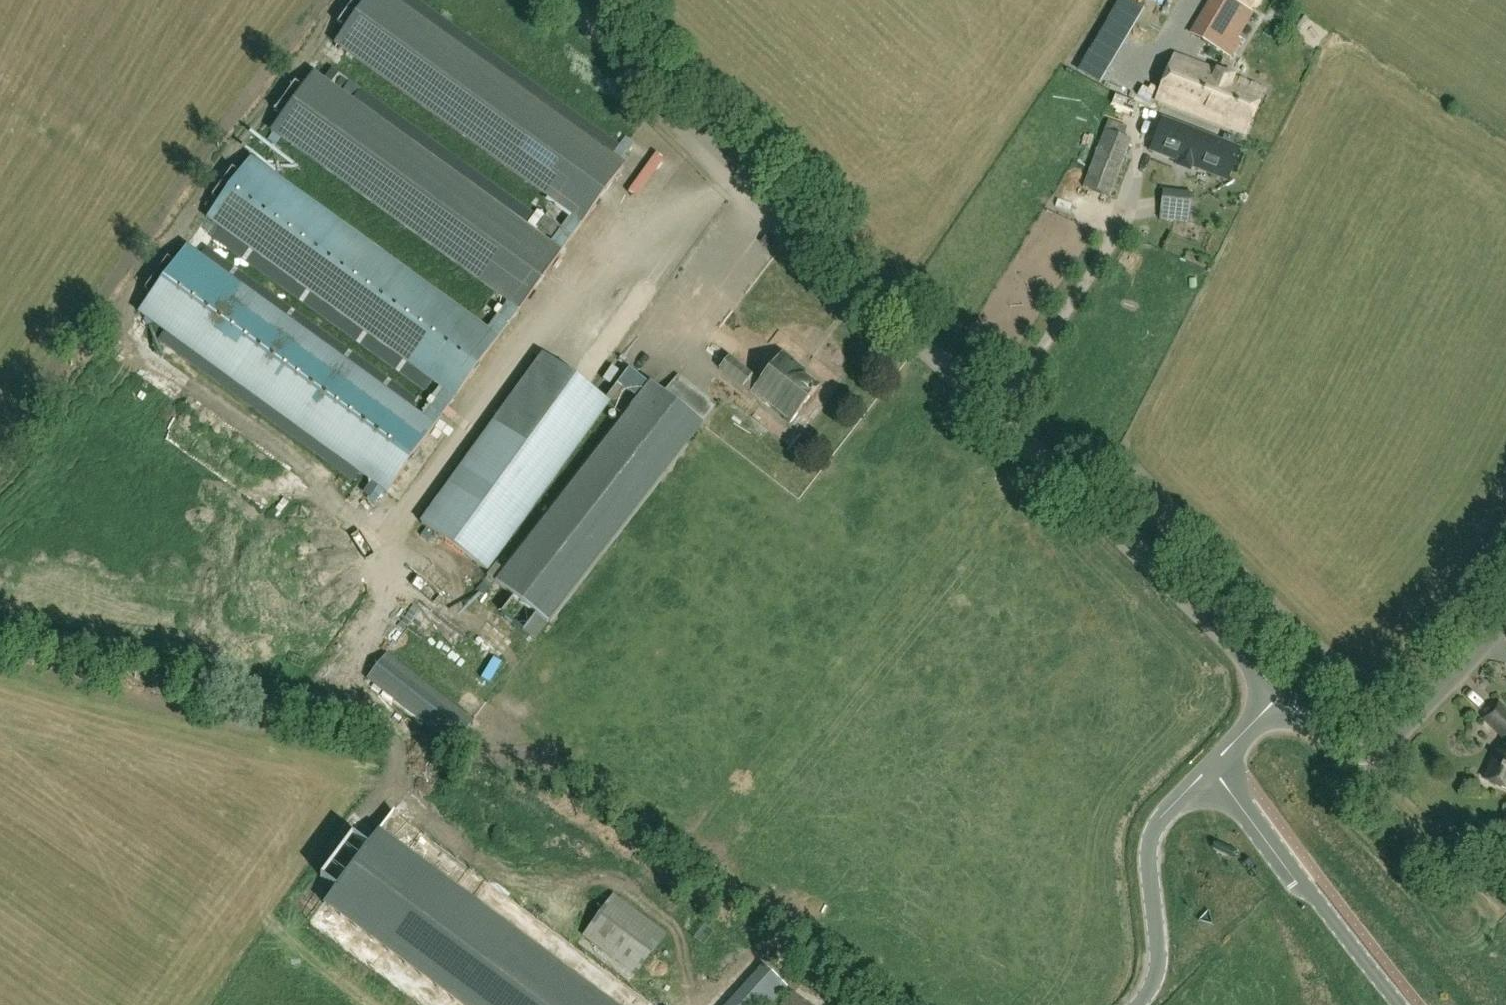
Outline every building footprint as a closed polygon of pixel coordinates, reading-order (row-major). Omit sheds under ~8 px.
[(1253,14),(1229,0),(1210,0),(1190,33),(1231,58),(1241,41),(1238,39),(1253,14)] [(1160,99),(1218,122),(1216,128),(1227,132),(1230,125),(1246,132),(1263,88),(1177,54),(1160,99)] [(542,209),(535,219),(350,95),(347,100),(344,125),(378,148),(369,147),(492,229),(486,228),(541,265),(552,248),(553,234),(567,243),(582,221),(572,214),(562,229),(541,227),(549,214),(542,209)] [(1228,180),(1240,147),(1164,117),(1152,150),(1228,180)] [(635,164),(585,133),(582,138),(567,128),(560,140),(569,146),(569,147),(585,158),(578,168),(617,193),(635,164)] [(1110,196),(1131,141),(1103,130),(1081,187),(1110,196)] [(633,141),(623,154),(632,161),(642,149),(633,141)] [(501,305),(493,317),(245,153),(205,214),(454,379),(467,359),(474,364),(513,306),(502,299),(506,292),(489,281),(482,293),(501,305)] [(1190,192),(1162,189),(1158,220),(1188,223),(1190,192)] [(182,240),(136,309),(382,473),(369,492),(378,498),(429,423),(432,425),(440,412),(182,240)] [(800,412),(820,386),(798,368),(801,364),(785,352),(764,380),(731,355),(722,368),(762,398),(769,388),(800,412)] [(546,353),(422,522),(488,570),(611,401),(546,353)] [(556,604),(702,410),(649,371),(548,504),(570,521),(524,581),(556,604)] [(448,402),(454,390),(440,384),(431,404),(459,417),(463,409),(448,402)] [(539,614),(528,608),(534,599),(512,585),(500,605),(532,625),(539,614)] [(387,655),(369,679),(454,745),(472,721),(387,655)] [(1498,751),(1486,779),(1505,787),(1505,710),(1501,705),(1485,720),(1505,742),(1500,754),(1498,751)] [(413,838),(432,805),(410,791),(390,825),(413,838)] [(340,813),(318,855),(331,862),(354,820),(340,813)] [(666,934),(614,895),(585,937),(633,972),(644,983),(653,974),(643,966),(666,934)] [(727,1004),(771,1004),(787,987),(763,965),(727,1004)] [(783,1004),(807,1004),(794,993),(783,1004)]
